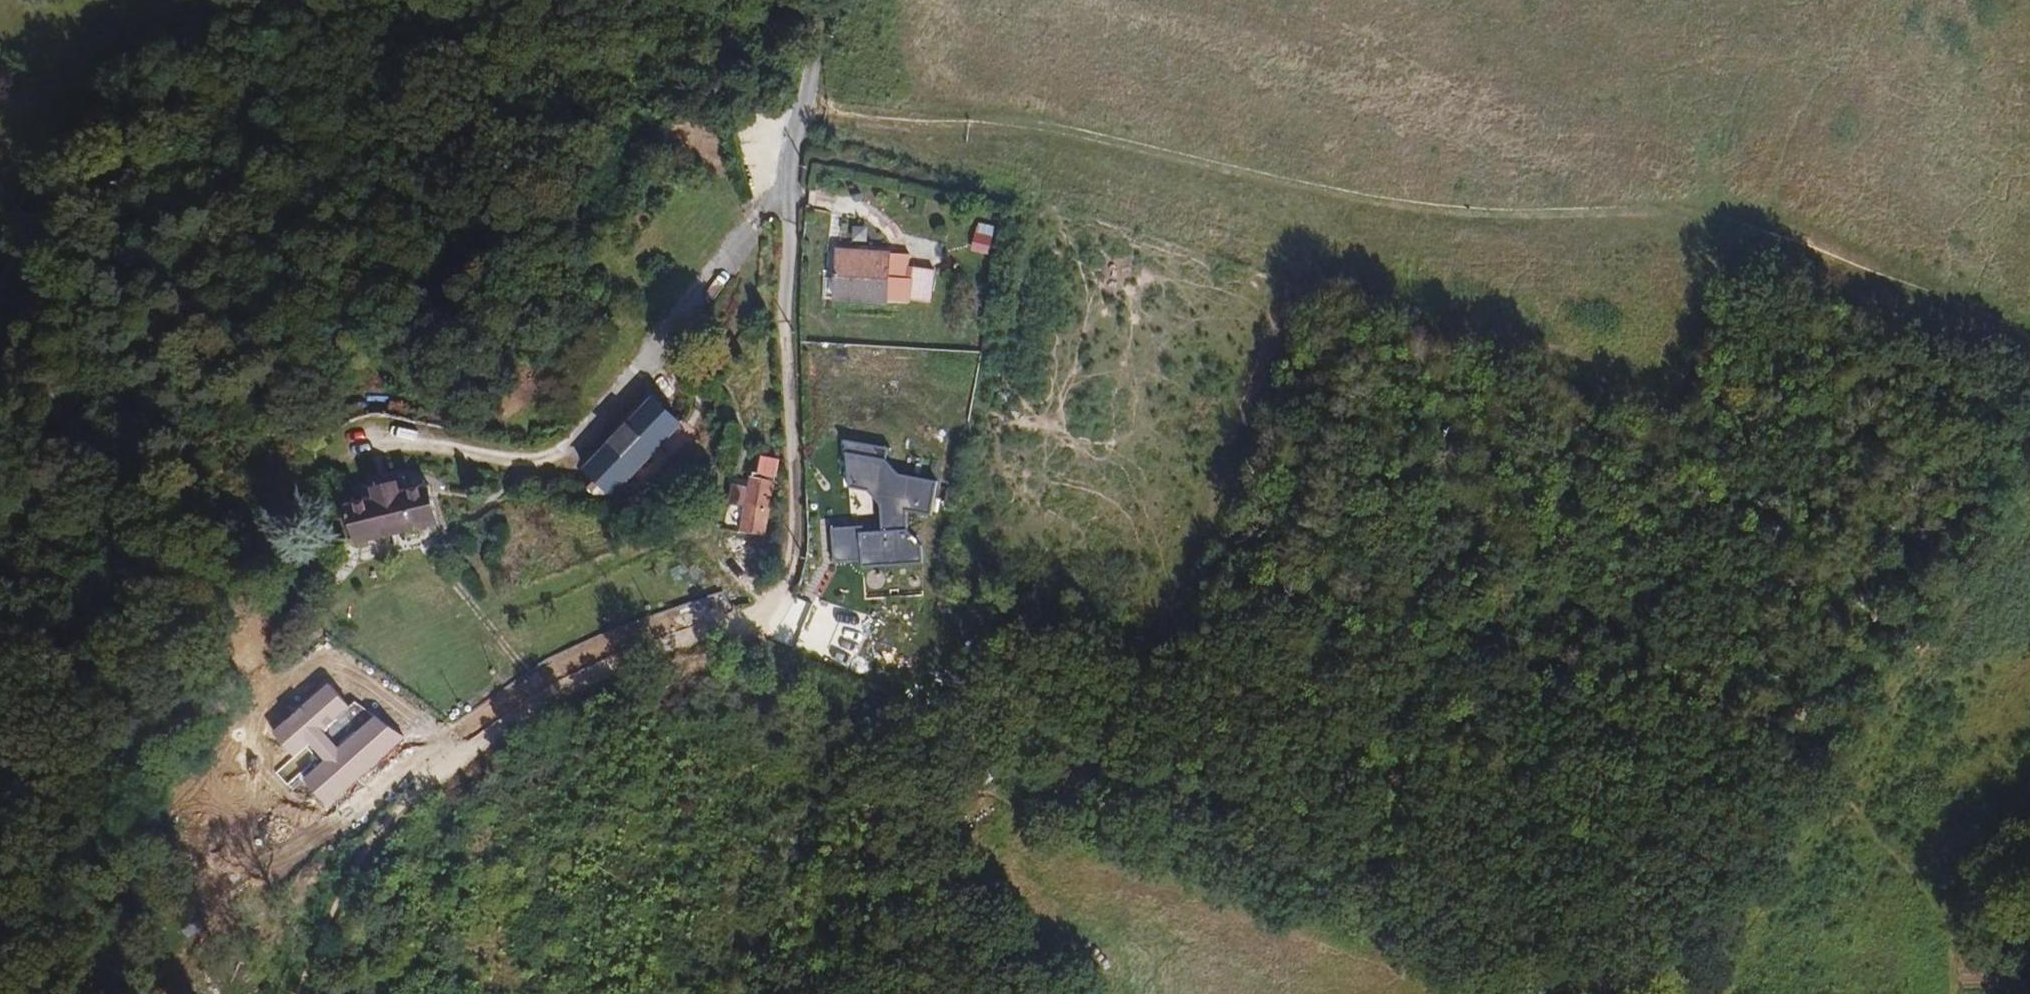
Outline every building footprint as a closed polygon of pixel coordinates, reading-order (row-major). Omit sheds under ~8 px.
[(32,248),(41,226),(21,215),(9,235),(27,246),(32,248)] [(830,305),(904,322),(916,273),(842,257),(830,305)] [(916,273),(904,322),(931,328),(934,321),(957,326),(964,294),(935,288),(937,277),(916,273)] [(613,495),(680,425),(652,398),(584,468),(595,479),(607,490),(613,495)] [(888,465),(848,454),(847,487),(868,492),(880,508),(879,535),(861,533),(860,526),(828,525),(828,560),(856,561),(855,567),(914,569),(914,552),(903,537),(904,515),(928,522),(936,490),(899,480),(888,465)] [(776,475),(780,459),(763,456),(760,472),(776,475)] [(764,536),(775,482),(752,478),(742,532),(764,536)] [(607,490),(595,479),(587,487),(600,498),(607,490)] [(439,524),(430,485),(402,491),(399,480),(370,488),(372,499),(345,506),(355,544),(439,524)] [(242,774),(250,765),(239,757),(232,765),(242,774)]
